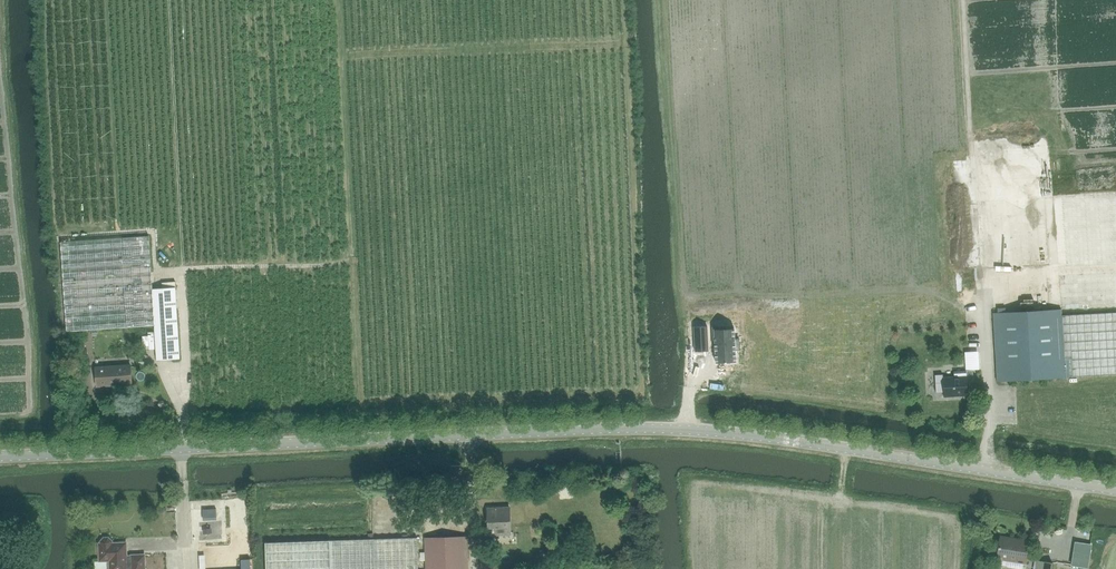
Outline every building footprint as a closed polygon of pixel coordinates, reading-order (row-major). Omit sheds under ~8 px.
[(1017,146),(1017,132),(979,131),(979,139),(987,139),(987,145),(1017,146)] [(1031,149),(1030,140),(1021,141),(1022,149),(1031,149)] [(1004,177),(1047,175),(1046,148),(1024,150),(1024,159),(1003,160),(1004,177)] [(1027,248),(1010,250),(1012,269),(1054,264),(1054,262),(1036,263),(1035,255),(1027,256),(1027,248)] [(142,328),(137,257),(70,261),(74,332),(142,328)] [(1108,274),(1115,273),(1115,264),(1107,264),(1108,274)] [(180,358),(176,299),(175,288),(153,289),(154,300),(153,301),(157,360),(180,358)] [(1062,289),(1062,300),(1079,299),(1079,289),(1062,289)] [(969,307),(970,319),(984,318),(983,306),(969,307)] [(1062,315),(1061,309),(1005,312),(1005,307),(996,307),(997,313),(993,313),(997,381),(1115,374),(1115,312),(1062,315)] [(709,351),(707,327),(694,328),(695,352),(709,351)] [(734,330),(714,331),(716,364),(736,363),(734,330)] [(131,365),(96,367),(97,385),(110,385),(110,383),(123,382),(123,384),(132,383),(131,365)] [(944,396),(968,395),(967,376),(943,377),(944,396)] [(789,434),(788,440),(806,443),(807,437),(789,434)] [(510,526),(511,526),(510,507),(488,508),(488,527),(496,527),(496,534),(510,534),(510,526)] [(426,568),(467,568),(466,536),(425,538),(426,568)] [(1020,541),(1020,539),(1001,536),(997,558),(1026,563),(1029,543),(1020,541)] [(110,568),(145,568),(144,554),(132,555),(132,556),(127,556),(126,542),(112,543),(112,541),(108,537),(104,538),(101,541),(101,543),(99,543),(100,560),(110,560),(110,568)] [(265,543),(266,568),(418,568),(417,537),(265,543)] [(1052,562),(1037,560),(1036,568),(1051,568),(1052,562)]
